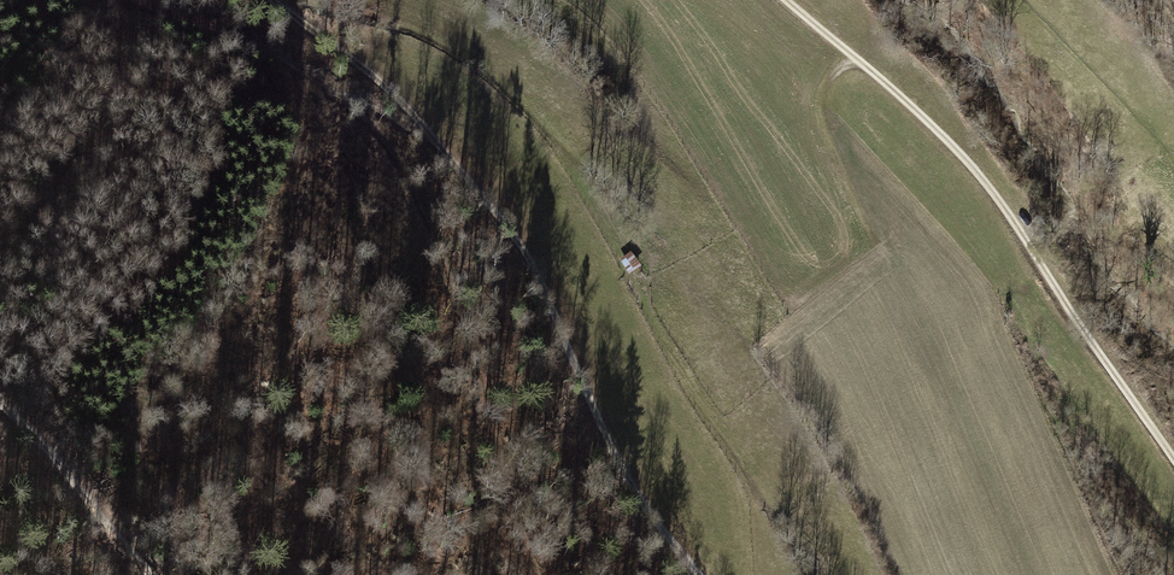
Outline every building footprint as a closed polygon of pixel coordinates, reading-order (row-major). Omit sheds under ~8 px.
[(636,266),(629,257),(622,263),(629,272),(636,266)]
